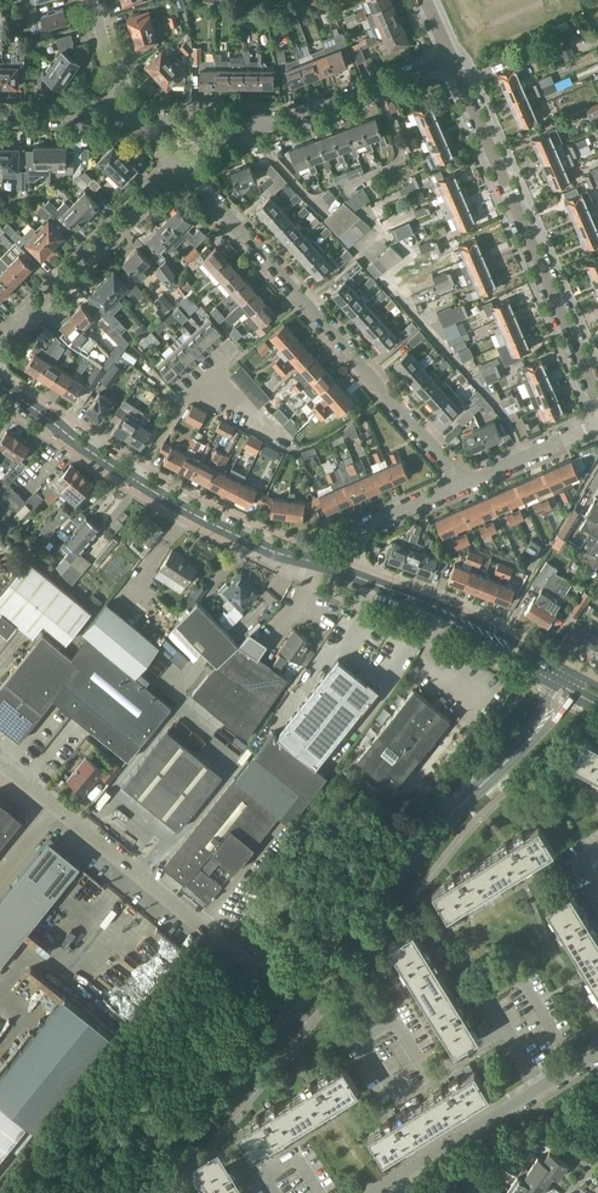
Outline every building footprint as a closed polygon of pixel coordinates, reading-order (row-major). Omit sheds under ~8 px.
[(31,0),(21,3),(23,10),(37,6),(35,0),(31,0)] [(324,0),(320,3),(319,8),(327,9),(328,1),(324,0)] [(361,1),(365,9),(367,13),(391,2),(390,0),(364,0),(361,1)] [(391,2),(367,13),(368,16),(367,17),(371,26),(372,26),(397,15),(391,2)] [(276,7),(269,8),(270,16),(274,15),(277,11),(276,7)] [(42,15),(43,19),(38,21),(41,30),(42,36),(44,36),(51,34),(49,27),(67,21),(63,8),(42,15)] [(296,9),(284,8),(289,20),(298,17),(296,9)] [(314,19),(310,8),(300,11),(304,23),(314,19)] [(26,18),(26,20),(40,16),(37,9),(20,14),(22,19),(26,18)] [(355,12),(344,17),(346,22),(357,17),(359,21),(363,18),(360,11),(356,13),(355,12)] [(152,26),(159,24),(160,24),(159,18),(151,20),(148,12),(129,18),(133,32),(152,26)] [(372,27),(375,35),(376,35),(377,38),(384,35),(402,28),(397,15),(372,26),(372,27)] [(357,17),(346,22),(348,26),(359,22),(359,21),(357,17)] [(568,21),(554,27),(557,33),(570,27),(568,21)] [(159,24),(152,26),(133,32),(137,47),(157,41),(154,33),(161,31),(159,24)] [(402,28),(384,35),(389,49),(408,41),(402,28)] [(338,43),(326,47),(334,69),(347,64),(344,54),(350,52),(342,31),(335,34),(338,43)] [(51,34),(44,36),(44,37),(46,41),(54,39),(53,34),(52,33),(51,34)] [(54,61),(72,75),(77,68),(75,67),(79,62),(66,53),(69,49),(74,47),(72,43),(73,42),(71,34),(57,38),(59,47),(55,53),(58,55),(54,61)] [(366,38),(360,41),(361,45),(368,42),(369,46),(374,44),(371,37),(366,39),(366,38)] [(184,51),(189,45),(186,42),(180,48),(184,51)] [(575,55),(569,42),(559,46),(564,60),(575,55)] [(189,45),(184,51),(187,55),(193,49),(189,45)] [(360,46),(352,49),(357,63),(366,60),(361,49),(360,46)] [(216,86),(215,61),(201,61),(201,47),(193,47),(194,64),(201,64),(201,68),(200,68),(200,86),(216,86)] [(334,69),(326,47),(312,52),(320,74),(334,69)] [(284,48),(277,50),(279,63),(286,62),(284,48)] [(244,61),(245,86),(245,88),(247,90),(257,90),(258,88),(258,86),(259,86),(259,60),(250,61),(250,50),(244,50),(244,61)] [(167,56),(161,51),(147,65),(157,75),(177,57),(176,57),(171,52),(167,56)] [(259,60),(259,86),(274,86),(274,68),(267,68),(267,64),(265,61),(265,52),(259,52),(259,60)] [(320,74),(312,52),(298,58),(307,79),(308,81),(310,81),(319,78),(320,76),(319,75),(320,74)] [(229,88),(229,86),(230,68),(222,68),(222,53),(215,53),(215,61),(216,86),(216,88),(217,89),(222,89),(228,89),(229,88)] [(504,88),(522,80),(518,72),(523,70),(521,64),(523,63),(526,69),(533,66),(527,53),(509,60),(512,67),(498,73),(504,88)] [(177,57),(157,75),(155,77),(159,81),(161,79),(167,86),(171,83),(185,83),(186,66),(181,65),(179,63),(181,61),(177,57)] [(287,62),(287,67),(286,68),(292,85),(307,79),(298,58),(287,62)] [(10,61),(3,61),(3,85),(17,85),(17,61),(10,61)] [(72,75),(54,61),(45,74),(41,72),(38,76),(38,87),(46,87),(46,81),(49,77),(62,86),(66,80),(68,81),(72,75)] [(230,68),(229,86),(245,86),(244,61),(244,63),(230,63),(230,68)] [(535,90),(555,82),(551,74),(538,80),(539,82),(532,85),(535,90)] [(522,80),(504,88),(509,100),(527,92),(522,80)] [(558,91),(555,82),(535,90),(537,96),(543,93),(544,96),(558,91)] [(532,105),(527,92),(509,100),(515,112),(532,105)] [(419,125),(437,117),(430,103),(413,110),(419,125)] [(587,109),(591,117),(597,115),(597,104),(587,109)] [(539,119),(532,105),(515,112),(521,127),(539,119)] [(565,124),(562,118),(560,114),(553,117),(557,127),(565,124)] [(396,124),(402,121),(400,116),(393,118),(396,124)] [(442,130),(437,117),(419,125),(425,137),(442,130)] [(376,118),(364,123),(370,140),(379,137),(383,147),(388,145),(384,134),(382,135),(376,118)] [(364,123),(349,128),(356,145),(364,142),(368,152),(374,150),(370,140),(364,123)] [(356,145),(349,128),(336,133),(342,151),(351,147),(355,158),(360,156),(356,145)] [(558,135),(555,129),(532,139),(537,151),(555,144),(552,138),(558,135)] [(442,130),(425,137),(430,149),(448,142),(442,130)] [(336,133),(322,138),(328,156),(337,152),(341,163),(344,162),(346,161),(342,151),(336,133)] [(405,146),(413,143),(410,137),(403,140),(405,146)] [(330,166),(330,167),(332,166),(328,156),(322,138),(307,143),(314,161),(323,158),(326,168),(330,166)] [(589,144),(586,138),(575,142),(576,143),(569,146),(571,151),(578,148),(579,149),(589,144)] [(448,142),(430,149),(437,164),(454,157),(448,142)] [(314,161),(307,143),(291,149),(298,167),(309,163),(313,173),(318,171),(314,161)] [(413,143),(405,146),(408,151),(415,148),(413,143)] [(109,172),(128,153),(120,146),(118,148),(114,144),(97,161),(109,172)] [(555,144),(537,151),(543,164),(560,156),(566,153),(564,148),(558,151),(555,144)] [(589,144),(579,149),(578,148),(571,151),(574,157),(581,154),(581,155),(591,151),(589,144)] [(51,165),(50,145),(34,145),(35,165),(51,165)] [(67,152),(67,145),(50,145),(51,165),(66,165),(66,173),(74,173),(74,176),(79,172),(81,172),(81,164),(81,152),(67,152)] [(4,147),(4,169),(18,169),(18,147),(4,147)] [(135,161),(128,153),(109,172),(120,184),(137,167),(133,163),(135,161)] [(566,153),(560,156),(543,164),(548,176),(565,168),(562,161),(568,158),(566,153)] [(249,182),(256,179),(250,163),(232,170),(237,185),(243,192),(250,186),(249,182)] [(275,180),(282,175),(271,163),(265,169),(275,180)] [(595,178),(597,177),(597,167),(590,170),(592,174),(586,176),(588,181),(595,178)] [(35,180),(35,168),(27,168),(27,180),(35,180)] [(565,168),(548,176),(553,188),(577,178),(574,171),(568,174),(565,168)] [(86,169),(81,174),(89,182),(96,189),(101,184),(86,169)] [(26,189),(26,170),(18,170),(18,189),(26,189)] [(79,172),(74,176),(72,176),(83,188),(89,182),(81,174),(79,172)] [(443,193),(460,185),(454,172),(444,177),(437,180),(443,193)] [(414,182),(421,179),(419,174),(412,177),(414,182)] [(267,219),(281,207),(275,200),(279,196),(275,192),(287,181),(282,175),(275,180),(268,187),(273,192),(256,207),(261,212),(259,214),(259,216),(263,220),(264,220),(266,218),(267,219)] [(597,184),(595,178),(588,181),(590,187),(597,184)] [(421,179),(414,182),(416,187),(424,184),(421,179)] [(414,182),(408,185),(400,189),(402,194),(411,190),(416,187),(414,182)] [(443,193),(446,200),(441,202),(443,207),(465,198),(460,185),(443,193)] [(363,189),(357,193),(365,203),(370,199),(363,189)] [(593,202),(587,189),(565,198),(570,211),(587,204),(593,202)] [(329,190),(323,196),(330,203),(337,197),(329,190)] [(85,191),(75,201),(89,216),(99,205),(85,191)] [(424,199),(421,191),(416,193),(419,201),(424,199)] [(297,192),(296,193),(291,197),(290,199),(295,204),(302,197),(297,192)] [(365,203),(357,193),(352,196),(360,207),(365,203)] [(360,207),(352,196),(347,200),(354,210),(360,207)] [(471,210),(465,198),(443,207),(445,212),(450,210),(453,217),(471,210)] [(50,200),(44,206),(56,217),(67,228),(70,225),(66,222),(69,219),(72,223),(77,228),(89,216),(75,201),(70,206),(65,201),(58,208),(50,200)] [(354,221),(359,216),(343,202),(325,219),(339,235),(344,230),(349,225),(354,221)] [(587,204),(570,211),(575,223),(597,214),(597,213),(596,209),(591,211),(587,204)] [(43,205),(37,210),(47,220),(52,214),(43,205)] [(417,217),(435,209),(433,205),(426,208),(425,206),(414,211),(417,217)] [(168,217),(180,230),(196,245),(206,235),(200,228),(193,234),(188,229),(195,223),(178,206),(168,217)] [(298,212),(303,217),(309,211),(305,206),(298,212)] [(281,207),(267,219),(277,230),(291,218),(281,207)] [(471,210),(453,217),(459,229),(476,222),(471,210)] [(575,223),(580,236),(597,228),(595,222),(597,220),(597,214),(575,223)] [(309,222),(314,227),(320,221),(316,216),(309,222)] [(359,216),(354,221),(364,232),(370,226),(359,216)] [(168,217),(158,227),(171,240),(180,230),(168,217)] [(291,218),(277,230),(280,234),(279,235),(279,237),(284,242),(286,243),(287,241),(287,242),(301,229),(291,218)] [(39,230),(54,245),(65,235),(49,220),(39,230)] [(364,232),(354,221),(349,225),(359,236),(364,232)] [(409,221),(392,229),(397,240),(414,232),(409,221)] [(34,225),(23,236),(17,231),(8,223),(4,228),(21,246),(25,241),(26,243),(27,242),(42,257),(54,245),(39,230),(34,225)] [(301,229),(287,242),(297,253),(314,238),(313,238),(311,240),(306,235),(311,230),(306,225),(301,230),(301,229)] [(359,236),(349,225),(344,230),(354,241),(359,236)] [(327,226),(320,232),(325,238),(332,232),(327,226)] [(158,227),(154,231),(153,229),(150,230),(147,233),(146,236),(148,237),(147,238),(159,251),(165,245),(171,251),(175,247),(169,241),(171,240),(158,227)] [(580,236),(586,249),(597,244),(597,229),(597,228),(580,236)] [(0,235),(0,237),(11,248),(16,242),(5,230),(0,235)] [(344,230),(339,235),(349,245),(354,241),(344,230)] [(324,249),(314,238),(297,253),(307,264),(326,248),(326,247),(324,249)] [(458,253),(461,251),(464,257),(481,249),(476,238),(459,245),(459,246),(456,248),(458,253)] [(436,247),(434,242),(433,239),(419,245),(423,253),(436,247)] [(441,239),(434,242),(436,247),(443,245),(441,239)] [(384,251),(395,262),(403,255),(391,245),(384,251)] [(199,254),(201,252),(196,246),(185,255),(191,261),(199,254)] [(220,251),(216,246),(203,258),(199,254),(191,261),(195,266),(198,264),(207,274),(213,269),(226,257),(225,256),(227,255),(227,253),(224,250),(222,249),(220,251)] [(152,265),(148,261),(150,259),(138,248),(124,262),(141,279),(150,270),(148,269),(152,265)] [(331,253),(326,248),(307,264),(318,276),(323,271),(328,276),(339,266),(329,254),(331,253)] [(341,266),(353,255),(348,249),(336,259),(341,266)] [(481,249),(464,257),(467,264),(461,267),(463,272),(486,262),(481,249)] [(384,251),(379,256),(389,267),(395,262),(384,251)] [(6,252),(1,256),(9,265),(22,277),(23,276),(33,267),(20,254),(14,260),(6,252)] [(389,267),(379,256),(373,261),(383,272),(389,267)] [(236,268),(226,257),(213,269),(223,280),(236,268)] [(178,272),(169,259),(161,264),(169,276),(170,277),(178,272)] [(346,269),(352,275),(362,266),(357,259),(346,269)] [(586,264),(592,276),(597,273),(597,259),(586,264)] [(383,272),(373,261),(367,266),(377,277),(383,272)] [(486,262),(463,272),(465,276),(471,274),(474,281),(492,274),(486,262)] [(163,280),(171,291),(177,287),(169,276),(161,264),(154,269),(162,281),(163,280)] [(12,288),(12,287),(22,277),(9,265),(0,274),(0,276),(12,288)] [(246,279),(236,268),(223,280),(232,291),(246,279)] [(352,275),(346,269),(341,274),(345,279),(332,291),(342,303),(356,290),(351,285),(356,280),(352,275)] [(436,284),(457,276),(454,270),(448,273),(447,271),(433,277),(436,284)] [(114,271),(104,281),(120,298),(130,288),(114,271)] [(492,274),(474,281),(477,288),(466,293),(468,299),(473,297),(473,298),(497,287),(492,274)] [(211,279),(207,275),(201,280),(205,284),(211,279)] [(1,298),(3,297),(3,298),(5,298),(9,294),(9,292),(8,292),(12,288),(0,276),(0,297),(1,298)] [(180,280),(182,283),(188,291),(193,287),(185,276),(180,280)] [(377,281),(372,276),(365,282),(370,287),(377,281)] [(459,281),(457,276),(436,284),(439,292),(454,286),(453,284),(459,281)] [(246,279),(232,291),(227,296),(231,301),(236,295),(242,302),(255,290),(246,279)] [(120,298),(104,281),(93,293),(102,302),(97,307),(105,316),(114,326),(120,320),(111,312),(116,307),(114,305),(120,298)] [(135,283),(130,288),(133,291),(141,299),(146,294),(135,283)] [(182,283),(177,287),(183,295),(188,291),(182,283)] [(211,291),(215,295),(221,290),(217,286),(211,291)] [(356,291),(356,290),(342,303),(353,314),(366,302),(369,299),(359,288),(356,291)] [(382,301),(388,295),(382,288),(375,294),(382,301)] [(265,301),(255,290),(242,302),(252,313),(265,301)] [(187,294),(179,301),(182,304),(185,307),(193,300),(187,294)] [(514,310),(508,298),(484,308),(487,315),(494,312),(496,318),(514,310)] [(168,299),(160,306),(165,312),(174,304),(168,299)] [(369,299),(366,302),(353,314),(363,325),(377,313),(371,307),(374,305),(369,299)] [(397,304),(392,299),(382,309),(386,314),(397,304)] [(252,313),(247,318),(261,334),(272,324),(267,319),(275,312),(265,301),(252,313)] [(455,314),(470,307),(468,302),(452,308),(451,306),(437,312),(440,320),(455,313),(455,314)] [(94,328),(89,323),(95,317),(82,304),(71,314),(89,333),(94,328)] [(211,311),(220,322),(226,317),(216,306),(211,311)] [(153,312),(159,318),(164,313),(158,307),(153,312)] [(182,310),(179,307),(173,312),(178,317),(180,320),(186,314),(182,310)] [(231,313),(234,317),(240,311),(237,307),(231,313)] [(455,313),(440,320),(443,327),(467,317),(466,315),(472,312),(470,307),(455,314),(455,313)] [(514,310),(496,318),(499,325),(494,327),(496,332),(519,323),(514,310)] [(173,312),(168,316),(173,322),(178,318),(178,317),(173,312)] [(387,324),(377,313),(363,325),(373,336),(387,324)] [(71,314),(67,319),(66,318),(64,318),(60,322),(60,324),(61,324),(60,325),(65,330),(60,335),(69,344),(86,355),(88,356),(90,353),(83,346),(92,336),(89,333),(71,314)] [(105,317),(99,323),(114,339),(118,343),(124,349),(129,342),(129,341),(121,333),(105,317)] [(216,343),(225,335),(210,317),(201,325),(216,343)] [(164,320),(156,328),(159,332),(168,324),(164,320)] [(415,320),(400,333),(406,339),(421,326),(415,320)] [(281,345),(294,333),(284,322),(271,334),(281,345)] [(134,331),(140,337),(148,329),(143,323),(134,331)] [(506,342),(507,342),(524,335),(519,323),(496,332),(498,337),(497,337),(500,345),(506,342)] [(387,324),(373,336),(377,341),(374,343),(380,350),(383,347),(384,348),(397,336),(387,324)] [(216,343),(201,325),(192,333),(207,350),(216,343)] [(414,347),(425,336),(420,330),(408,341),(414,347)] [(152,331),(146,336),(151,341),(156,336),(152,331)] [(183,341),(199,358),(207,350),(192,333),(183,341)] [(294,333),(281,345),(291,356),(304,344),(294,333)] [(529,348),(524,335),(507,342),(512,355),(529,348)] [(140,342),(139,346),(142,349),(151,341),(146,336),(140,342)] [(468,346),(465,339),(453,344),(456,351),(468,346)] [(265,340),(257,346),(264,354),(271,347),(265,340)] [(175,349),(190,366),(199,358),(183,341),(175,349)] [(50,383),(60,368),(54,364),(65,347),(59,343),(48,360),(39,375),(43,378),(42,380),(43,381),(48,384),(49,384),(50,383)] [(291,357),(286,362),(277,370),(282,375),(292,366),(296,362),(300,367),(314,355),(304,344),(291,356),(291,357)] [(474,356),(470,346),(459,351),(463,361),(474,356)] [(419,361),(406,373),(416,385),(430,372),(425,367),(434,359),(433,358),(439,352),(435,347),(420,361),(419,361)] [(166,356),(181,374),(190,366),(175,349),(166,356)] [(406,373),(419,361),(409,349),(395,361),(406,373)] [(39,375),(48,360),(36,352),(26,367),(39,375)] [(102,366),(106,368),(108,369),(115,359),(110,354),(102,366)] [(68,366),(73,357),(69,355),(64,363),(68,366)] [(81,363),(86,366),(93,359),(88,356),(86,355),(81,363)] [(300,367),(306,374),(301,379),(300,378),(292,386),(297,391),(297,392),(306,384),(311,379),(310,378),(324,366),(314,355),(300,367)] [(172,382),(181,374),(166,356),(157,365),(172,382)] [(277,370),(286,362),(281,356),(272,364),(277,370)] [(443,369),(450,363),(445,358),(438,364),(443,369)] [(524,366),(517,369),(523,383),(530,379),(547,372),(541,359),(524,366)] [(484,375),(503,367),(500,362),(493,365),(491,360),(479,365),(483,376),(484,375)] [(114,361),(102,380),(111,387),(124,368),(115,362),(114,361)] [(95,387),(106,368),(102,366),(98,363),(87,382),(95,387)] [(235,380),(246,370),(241,365),(230,375),(235,380)] [(310,378),(311,379),(320,389),(334,377),(324,366),(310,378)] [(505,373),(503,367),(484,375),(488,384),(500,379),(498,376),(505,373)] [(73,376),(60,368),(50,383),(63,391),(73,376)] [(251,376),(246,370),(235,380),(240,386),(251,376)] [(448,376),(453,381),(460,374),(455,370),(448,376)] [(440,383),(430,372),(416,385),(420,389),(416,392),(421,397),(423,397),(425,395),(426,395),(440,383)] [(547,372),(530,379),(536,392),(553,384),(547,372)] [(85,384),(73,376),(63,391),(75,399),(85,384)] [(256,381),(251,376),(240,386),(245,391),(256,381)] [(320,389),(321,390),(312,398),(317,404),(312,408),(316,413),(330,400),(344,388),(334,377),(320,389)] [(261,387),(256,381),(245,391),(250,397),(261,387)] [(440,383),(426,395),(436,407),(450,394),(445,388),(448,386),(443,381),(440,384),(440,383)] [(553,384),(536,392),(541,404),(558,396),(553,384)] [(261,387),(250,397),(255,402),(266,392),(261,387)] [(344,388),(330,400),(336,407),(340,412),(354,399),(344,388)] [(477,402),(483,396),(478,390),(466,400),(472,407),(477,402)] [(95,397),(96,398),(88,409),(102,420),(109,411),(106,409),(113,401),(99,391),(95,397)] [(266,392),(255,402),(260,408),(271,398),(266,392)] [(504,406),(523,397),(521,393),(513,396),(512,394),(501,399),(504,406)] [(450,394),(436,407),(447,418),(460,406),(450,394)] [(483,396),(477,402),(487,413),(494,408),(483,396)] [(558,396),(541,404),(547,417),(564,409),(558,396)] [(523,397),(504,406),(508,414),(514,411),(519,409),(520,410),(526,407),(525,404),(523,397)] [(171,404),(166,401),(163,406),(168,409),(171,404)] [(128,437),(145,410),(147,408),(141,404),(139,407),(139,406),(131,418),(125,414),(128,409),(120,405),(111,419),(118,423),(115,429),(128,437)] [(193,405),(185,420),(200,427),(208,412),(193,405)] [(324,407),(317,413),(317,414),(322,419),(330,412),(324,406),(324,407)] [(279,407),(273,413),(284,425),(290,419),(279,407)] [(463,424),(475,413),(470,407),(458,418),(463,424)] [(145,410),(128,437),(141,446),(145,441),(151,444),(159,430),(153,426),(151,430),(144,426),(152,415),(145,410)] [(298,430),(295,426),(297,424),(291,418),(290,419),(284,425),(293,435),(298,430)] [(480,425),(488,443),(502,437),(494,419),(480,425)] [(528,427),(534,424),(532,419),(525,421),(528,427)] [(345,428),(349,434),(356,429),(355,426),(353,422),(345,428)] [(229,423),(223,434),(230,438),(236,427),(229,423)] [(531,432),(532,432),(541,429),(538,423),(534,425),(530,427),(529,428),(531,432)] [(456,435),(463,428),(459,425),(446,438),(450,442),(456,435)] [(488,443),(480,425),(465,432),(473,449),(488,443)] [(224,452),(228,455),(240,432),(235,430),(224,452)] [(19,439),(7,431),(0,442),(0,448),(2,449),(0,452),(0,458),(4,461),(19,439)] [(198,431),(195,437),(200,440),(204,434),(198,431)] [(247,440),(251,442),(254,442),(256,437),(250,434),(247,440)] [(190,446),(197,450),(201,441),(200,440),(195,437),(194,437),(190,446)] [(19,439),(4,461),(10,465),(15,458),(20,461),(30,446),(19,439)] [(178,468),(186,452),(164,441),(160,449),(168,453),(164,461),(178,468)] [(260,453),(267,457),(272,447),(264,443),(260,453)] [(582,456),(592,452),(595,452),(597,454),(597,446),(594,444),(578,451),(580,456),(582,455),(582,456)] [(197,450),(190,446),(187,452),(186,452),(178,468),(192,476),(201,459),(203,454),(197,450)] [(201,459),(192,476),(207,483),(215,466),(215,467),(218,461),(217,461),(222,451),(215,449),(211,457),(208,463),(201,459)] [(374,452),(373,453),(377,462),(385,459),(381,449),(379,450),(374,452)] [(389,453),(393,462),(388,465),(396,482),(410,476),(398,450),(389,453)] [(228,455),(224,452),(222,451),(217,461),(218,461),(215,467),(215,466),(207,483),(221,490),(229,474),(220,469),(223,463),(225,465),(230,456),(228,455)] [(360,458),(358,454),(352,457),(354,461),(361,477),(368,494),(382,488),(374,471),(367,474),(364,467),(366,467),(362,457),(360,458)] [(580,456),(573,459),(572,458),(558,464),(566,481),(569,488),(572,496),(578,489),(573,486),(574,486),(571,479),(579,475),(577,470),(586,466),(582,456),(582,455),(580,456)] [(297,467),(304,466),(302,456),(295,458),(297,467)] [(331,482),(333,488),(333,489),(341,506),(354,500),(347,483),(340,467),(340,466),(334,469),(330,459),(322,463),(326,473),(330,483),(331,482)] [(361,477),(354,461),(347,464),(345,460),(338,463),(340,466),(340,467),(347,483),(354,500),(368,494),(361,477)] [(237,477),(229,474),(221,490),(235,497),(243,481),(250,466),(244,463),(237,477)] [(65,472),(63,470),(61,468),(48,484),(54,488),(59,493),(62,490),(63,490),(68,486),(67,485),(79,471),(71,464),(65,472)] [(566,481),(558,464),(545,470),(552,487),(566,481)] [(396,482),(388,465),(380,468),(374,471),(382,488),(396,482)] [(13,466),(1,481),(8,486),(19,471),(13,466)] [(261,502),(265,493),(258,489),(257,488),(252,485),(259,470),(250,466),(243,481),(235,497),(249,505),(253,498),(261,502)] [(552,487),(545,470),(531,476),(539,493),(552,487)] [(93,483),(79,471),(67,485),(68,486),(63,490),(76,502),(93,483)] [(531,476),(518,482),(525,499),(539,493),(531,476)] [(1,481),(0,483),(0,487),(5,491),(8,486),(1,481)] [(518,482),(504,488),(512,505),(525,499),(518,482)] [(10,485),(0,496),(0,524),(8,533),(44,497),(36,489),(25,500),(10,485)] [(44,498),(51,505),(60,494),(59,493),(54,488),(44,498)] [(512,505),(504,488),(491,494),(498,511),(512,505)] [(572,496),(569,488),(562,491),(566,500),(573,497),(572,496)] [(333,489),(311,498),(315,508),(324,505),(327,512),(341,506),(333,489)] [(273,497),(265,493),(261,502),(272,508),(271,515),(287,517),(289,499),(290,492),(282,491),(281,498),(273,497)] [(290,492),(289,499),(287,517),(303,519),(304,513),(315,508),(311,498),(305,501),(294,499),(295,493),(290,492)] [(491,494),(477,500),(485,517),(498,511),(491,494)] [(548,496),(541,500),(546,510),(553,507),(548,496)] [(581,527),(580,529),(589,535),(590,533),(597,520),(597,498),(596,497),(585,515),(588,517),(581,527)] [(485,517),(477,500),(464,506),(471,523),(485,517)] [(541,500),(535,503),(539,513),(546,510),(541,500)] [(464,506),(450,512),(457,529),(471,523),(464,506)] [(62,523),(69,516),(71,514),(64,507),(42,528),(49,535),(56,529),(54,526),(60,521),(62,523)] [(514,511),(519,522),(526,519),(522,508),(514,511)] [(574,509),(566,522),(559,534),(566,538),(570,531),(571,532),(576,523),(582,513),(574,509)] [(519,522),(514,511),(507,514),(512,525),(519,522)] [(460,535),(457,529),(450,512),(436,518),(444,535),(450,532),(457,549),(465,545),(460,535)] [(69,516),(62,523),(64,525),(62,528),(70,535),(60,546),(67,553),(93,524),(85,517),(79,525),(69,516)] [(124,523),(118,518),(110,528),(116,533),(124,523)] [(586,540),(581,548),(588,552),(592,555),(597,559),(597,540),(597,539),(597,520),(590,533),(589,535),(586,540)] [(165,530),(154,521),(142,536),(146,539),(142,544),(136,539),(130,545),(143,556),(152,545),(165,530)] [(487,523),(492,533),(499,531),(494,521),(487,523)] [(492,533),(487,523),(481,526),(485,536),(492,533)] [(93,524),(67,553),(68,553),(56,566),(62,573),(63,572),(73,585),(84,571),(72,561),(100,530),(93,524)] [(414,532),(416,528),(416,527),(416,525),(413,524),(413,526),(409,530),(406,537),(404,536),(401,544),(395,541),(393,547),(391,546),(388,547),(386,553),(387,556),(390,557),(389,558),(402,563),(409,546),(414,532)] [(421,529),(416,528),(414,532),(409,546),(402,563),(417,568),(423,551),(415,548),(420,534),(419,534),(421,529)] [(9,543),(0,529),(0,548),(9,543)] [(471,543),(466,532),(460,535),(465,545),(471,543)] [(20,539),(15,535),(10,540),(14,544),(20,539)] [(565,539),(559,535),(552,546),(558,550),(565,539)] [(118,541),(114,537),(93,563),(97,566),(102,560),(102,561),(118,541)] [(425,545),(431,547),(433,539),(427,537),(425,545)] [(538,549),(541,544),(533,539),(527,547),(537,553),(539,550),(538,549)] [(137,562),(118,545),(113,551),(132,567),(137,562)] [(173,550),(161,568),(186,584),(197,568),(181,557),(182,555),(173,550)] [(470,550),(463,567),(455,564),(449,581),(464,586),(470,570),(473,564),(477,553),(470,550)] [(436,556),(423,551),(417,568),(430,573),(436,556)] [(477,553),(473,564),(480,567),(484,556),(477,553)] [(592,555),(587,564),(592,568),(596,563),(597,564),(597,559),(592,555)] [(125,565),(121,570),(106,557),(100,564),(121,581),(131,569),(125,565)] [(445,571),(450,559),(443,557),(439,569),(445,571)] [(3,610),(0,613),(0,628),(8,634),(18,622),(33,635),(43,622),(67,641),(93,611),(30,559),(0,594),(0,608),(3,610)] [(502,575),(506,565),(499,562),(495,573),(502,575)] [(535,596),(531,603),(525,613),(536,620),(563,577),(554,571),(556,569),(548,564),(547,564),(546,563),(535,581),(536,582),(543,587),(537,597),(535,596)] [(506,565),(502,575),(510,578),(513,567),(506,565)] [(470,570),(464,586),(479,592),(485,575),(470,570)] [(247,604),(259,592),(247,580),(249,578),(242,571),(234,578),(236,580),(229,586),(227,583),(218,592),(227,601),(229,598),(236,604),(235,605),(235,606),(241,612),(248,605),(247,604)] [(500,581),(485,575),(479,592),(493,598),(500,581)] [(563,577),(536,620),(546,626),(552,618),(557,621),(562,613),(557,610),(561,605),(559,604),(563,598),(567,591),(572,582),(563,577)] [(500,581),(493,598),(508,604),(515,587),(500,581)] [(203,582),(192,592),(192,593),(198,601),(208,587),(203,582)] [(569,612),(577,618),(596,593),(592,590),(589,594),(584,591),(569,612)] [(86,602),(97,611),(104,602),(93,593),(86,602)] [(192,593),(190,595),(189,597),(188,603),(189,606),(191,609),(198,601),(192,593)] [(272,666),(259,658),(268,644),(251,633),(240,644),(198,601),(191,609),(176,623),(217,664),(207,674),(193,693),(248,737),(256,725),(289,678),(280,672),(288,659),(280,654),(272,666)] [(107,602),(84,631),(136,673),(159,645),(107,602)] [(597,620),(597,609),(595,608),(588,604),(584,610),(591,615),(597,620)] [(225,611),(218,617),(223,621),(224,620),(229,615),(227,613),(225,611)] [(249,630),(251,632),(270,614),(267,611),(258,619),(259,619),(249,630)] [(574,622),(568,632),(597,651),(597,636),(574,622)] [(294,629),(281,649),(302,663),(306,657),(305,656),(314,641),(306,636),(305,636),(294,629)] [(73,658),(43,634),(5,681),(43,712),(54,698),(118,750),(112,758),(115,760),(115,761),(122,767),(129,758),(141,743),(142,743),(173,706),(89,638),(73,658)] [(339,658),(278,734),(316,765),(361,709),(362,710),(379,688),(368,679),(367,681),(339,658)] [(5,681),(0,687),(0,724),(20,740),(43,712),(5,681)] [(435,707),(415,690),(357,759),(394,789),(452,720),(439,710),(442,706),(438,703),(435,707)] [(179,829),(223,774),(169,730),(124,784),(179,829)] [(221,859),(234,870),(235,870),(280,814),(290,822),(328,775),(316,765),(278,734),(274,730),(164,866),(208,902),(222,885),(202,868),(214,853),(215,854),(221,859)] [(91,754),(97,746),(87,737),(80,745),(91,754)] [(597,777),(597,744),(584,737),(570,762),(597,777)] [(85,793),(103,771),(86,757),(68,780),(85,793)] [(115,761),(102,777),(109,783),(122,767),(115,761)] [(14,829),(12,827),(19,819),(0,803),(0,846),(14,829)] [(431,892),(446,916),(553,850),(538,826),(431,892)] [(0,900),(0,963),(80,865),(68,856),(67,858),(61,853),(59,851),(60,849),(59,848),(58,850),(49,844),(42,852),(40,851),(0,900)] [(215,854),(209,861),(215,867),(221,859),(215,854)] [(597,994),(597,940),(568,892),(544,906),(597,994)] [(413,929),(389,944),(398,960),(407,975),(431,1013),(440,1027),(454,1051),(479,1036),(460,1005),(455,998),(427,952),(423,945),(413,929)] [(36,1128),(112,1033),(65,995),(0,1075),(0,1099),(36,1128)] [(484,1065),(487,1070),(492,1066),(490,1061),(484,1065)] [(342,1066),(235,1131),(250,1156),(357,1091),(342,1066)] [(383,1125),(368,1135),(383,1159),(399,1150),(413,1141),(452,1117),(466,1108),(489,1094),(474,1069),(443,1088),(437,1092),(391,1121),(383,1125)] [(9,1143),(17,1150),(35,1128),(0,1099),(0,1154),(9,1143)] [(566,1163),(556,1156),(559,1152),(555,1149),(552,1147),(549,1151),(543,1159),(549,1164),(546,1168),(553,1173),(552,1173),(557,1177),(566,1163)] [(539,1156),(529,1169),(547,1182),(552,1173),(553,1173),(546,1168),(549,1164),(543,1159),(539,1156)] [(518,1174),(523,1178),(529,1183),(526,1187),(532,1192),(533,1192),(539,1192),(547,1182),(529,1169),(524,1166),(518,1174)] [(489,1175),(499,1182),(507,1170),(503,1167),(489,1175)] [(197,1192),(231,1192),(217,1170),(192,1185),(197,1192)] [(518,1174),(508,1188),(515,1192),(531,1192),(532,1192),(526,1187),(529,1183),(523,1178),(518,1174)] [(473,1185),(468,1192),(478,1192),(480,1189),(473,1185)]
